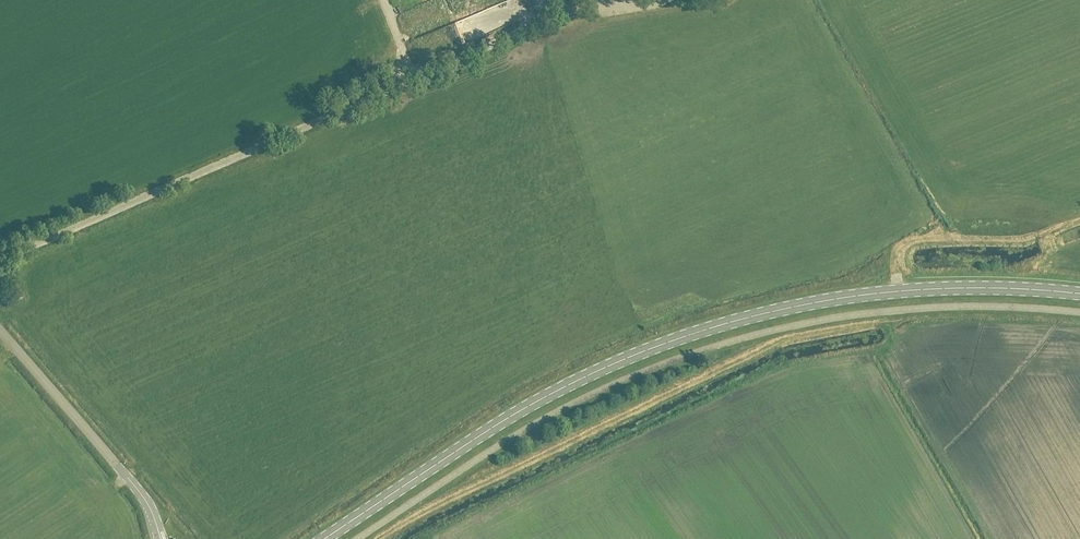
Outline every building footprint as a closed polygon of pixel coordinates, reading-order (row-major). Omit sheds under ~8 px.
[(15,300),(22,298),(19,289),(12,291),(15,300)]
